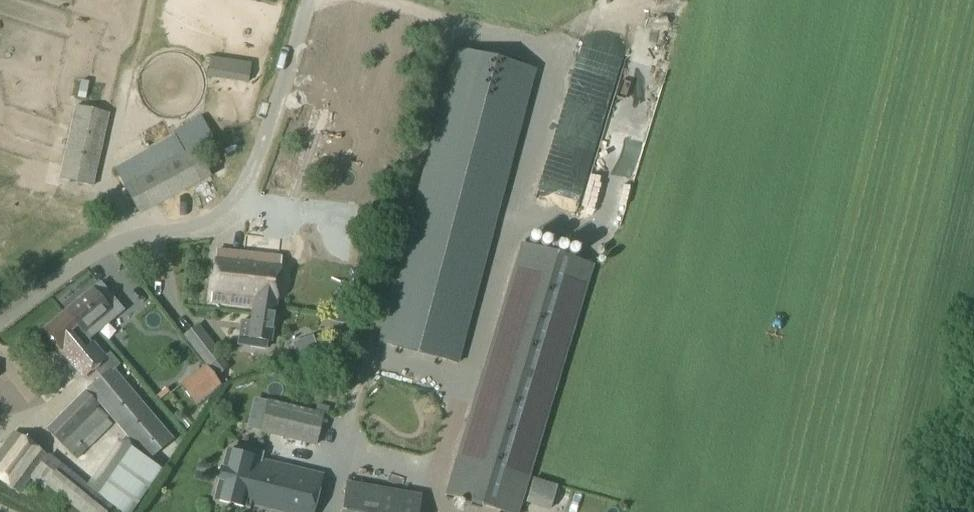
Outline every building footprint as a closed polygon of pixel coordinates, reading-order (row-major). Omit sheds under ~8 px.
[(457,363),(534,71),(454,50),(377,342),(457,363)] [(200,77),(241,79),(242,62),(201,60),(200,77)] [(106,95),(112,66),(101,64),(95,93),(106,95)] [(74,105),(58,179),(91,186),(107,113),(74,105)] [(225,131),(206,140),(211,150),(230,142),(225,131)] [(582,164),(567,163),(566,187),(581,188),(582,164)] [(139,181),(125,188),(139,214),(154,207),(139,181)] [(568,211),(573,201),(559,194),(554,204),(568,211)] [(592,266),(521,244),(445,495),(502,511),(518,511),(592,266)] [(210,301),(252,307),(268,310),(269,305),(270,305),(279,257),(216,249),(210,301)] [(99,283),(65,311),(81,331),(89,341),(117,318),(108,308),(115,302),(99,283)] [(241,321),(237,345),(265,349),(266,341),(270,341),(275,306),(270,305),(269,305),(268,310),(252,307),(250,322),(241,321)] [(81,331),(65,311),(43,329),(82,376),(93,367),(100,377),(87,388),(146,460),(171,439),(112,368),(118,364),(109,353),(103,358),(81,331)] [(331,329),(351,332),(353,318),(333,315),(331,329)] [(211,343),(196,355),(214,378),(214,377),(229,366),(211,343)] [(182,387),(195,405),(218,387),(205,370),(182,387)] [(83,389),(45,427),(61,443),(97,406),(99,405),(83,389)] [(268,401),(260,432),(314,446),(322,415),(268,401)] [(97,406),(61,443),(76,458),(77,457),(83,451),(110,424),(105,418),(106,417),(107,416),(97,406)] [(18,494),(46,456),(14,431),(0,453),(0,481),(18,494)] [(128,447),(111,473),(127,484),(143,496),(160,470),(128,447)] [(213,501),(249,509),(250,505),(279,511),(312,511),(321,475),(256,459),(258,452),(237,447),(235,454),(225,452),(213,501)] [(62,466),(46,486),(79,511),(109,511),(113,507),(62,466)] [(533,481),(527,505),(550,511),(557,487),(533,481)] [(339,511),(417,511),(420,495),(344,482),(339,511)]
